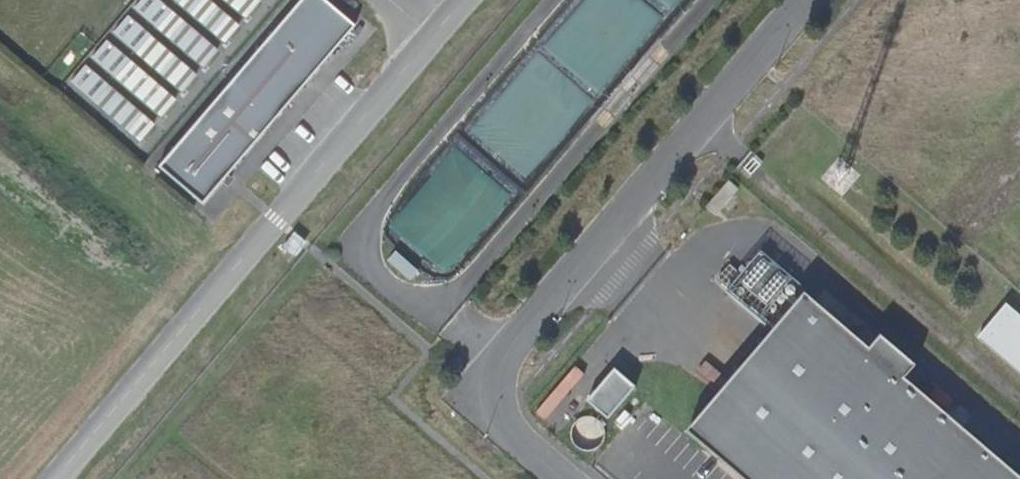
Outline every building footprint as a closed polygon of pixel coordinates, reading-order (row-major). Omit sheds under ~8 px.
[(326,0),(301,0),(159,167),(203,205),(356,25),(326,0)] [(209,0),(182,0),(179,3),(226,42),(239,26),(209,0)] [(260,0),(226,0),(247,17),(261,1),(260,0)] [(541,45),(597,94),(664,15),(646,0),(579,0),(541,45)] [(671,13),(682,0),(656,0),(671,13)] [(218,51),(172,11),(158,27),(204,67),(218,51)] [(197,75),(151,36),(136,53),(183,92),(197,75)] [(176,100),(130,61),(116,77),(162,117),(176,100)] [(155,125),(109,86),(95,103),(140,142),(155,125)] [(455,147),(388,224),(445,274),(511,194),(455,147)] [(727,293),(772,332),(803,295),(758,256),(727,293)] [(803,295),(772,332),(742,366),(686,433),(742,478),(1018,478),(907,386),(919,372),(883,341),(871,354),(803,295)] [(1007,301),(979,333),(1019,369),(1019,312),(1007,301)] [(614,370),(586,402),(608,421),(635,389),(614,370)] [(600,422),(596,419),(591,417),(585,417),(580,419),(576,422),(573,427),(571,432),(571,438),(574,443),(578,448),(583,450),(589,451),(594,449),(599,446),(603,442),(604,437),(604,432),(603,427),(600,422)]
